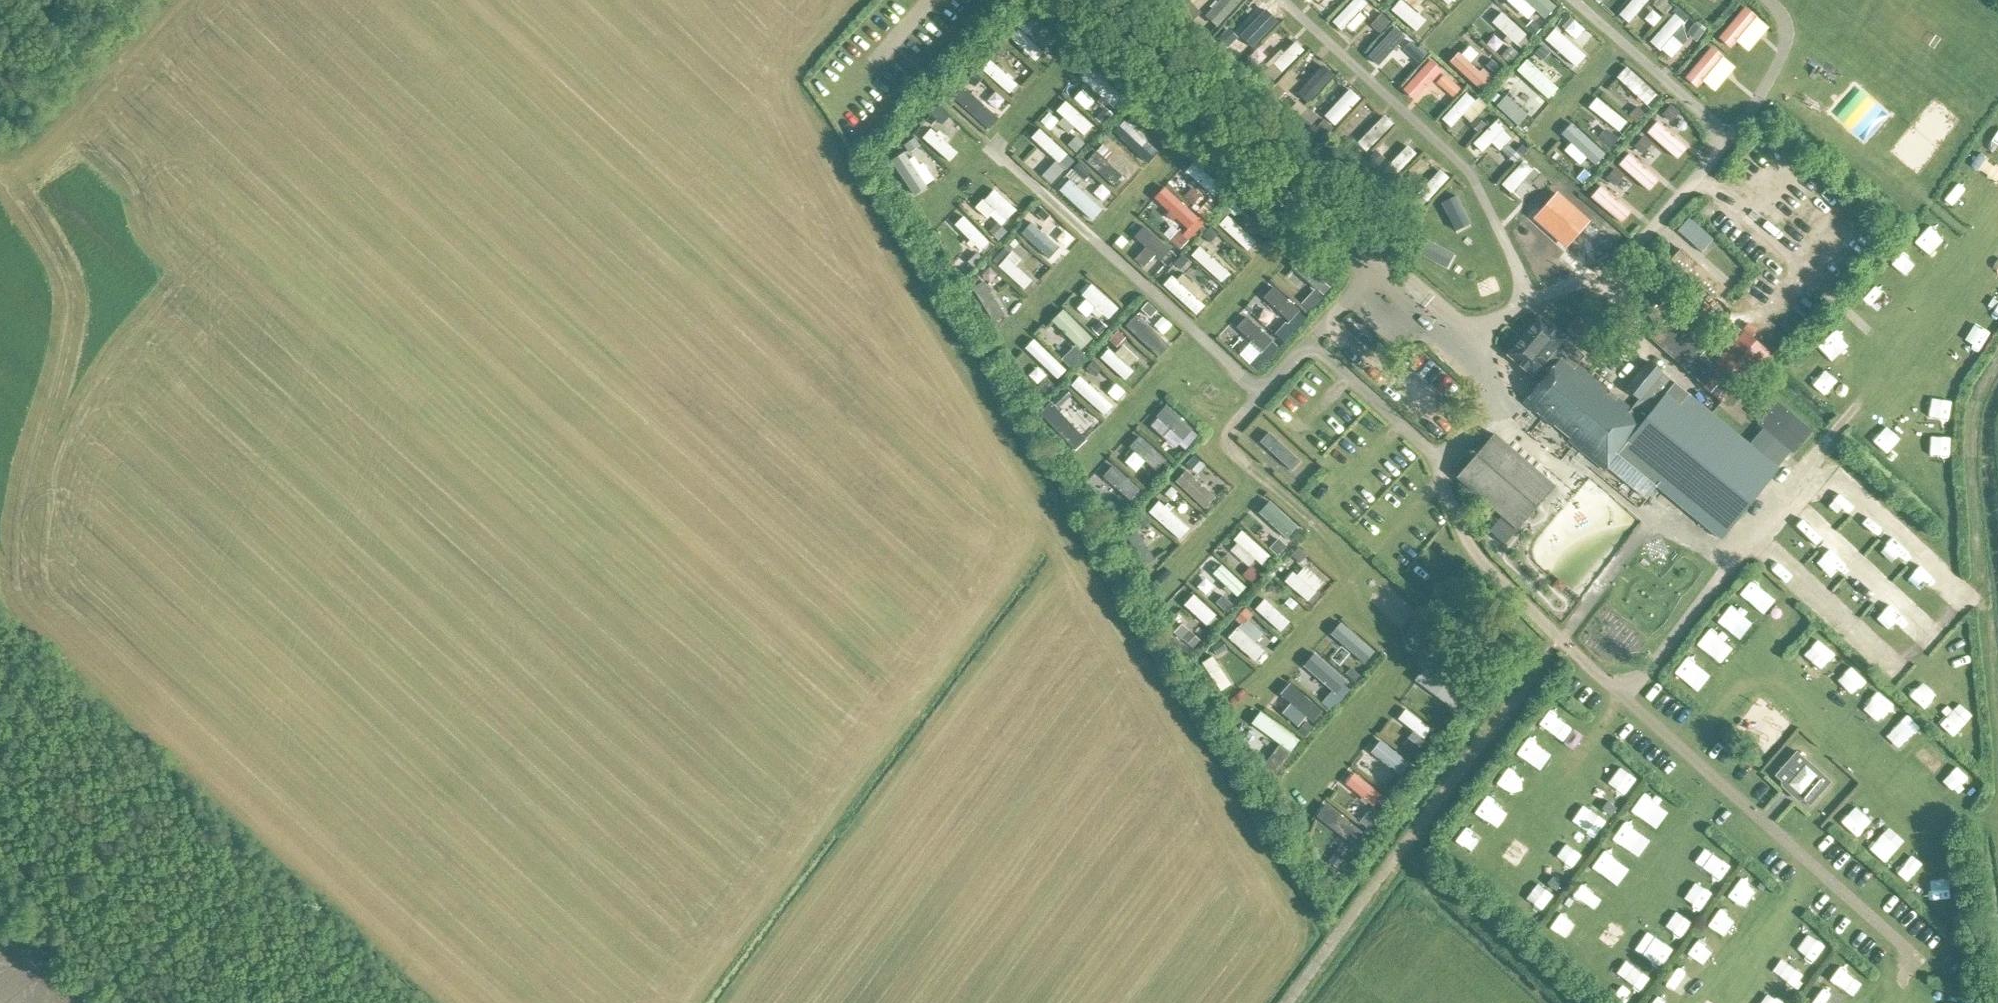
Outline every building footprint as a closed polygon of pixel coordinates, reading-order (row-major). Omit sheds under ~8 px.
[(1246,0),(1221,0),(1209,13),(1223,25),(1246,0)] [(1372,1),(1371,0),(1340,0),(1347,7),(1335,19),(1347,30),(1372,1)] [(1431,19),(1409,0),(1401,0),(1394,9),(1420,31),(1431,19)] [(1651,0),(1634,0),(1624,15),(1636,23),(1651,0)] [(1651,5),(1662,16),(1670,7),(1663,0),(1655,0),(1651,5)] [(1188,2),(1181,9),(1192,20),(1199,13),(1196,11),(1188,2)] [(1730,49),(1756,17),(1744,7),(1718,38),(1730,49)] [(1253,46),(1283,21),(1271,8),(1241,32),(1253,46)] [(1019,9),(1015,14),(1022,21),(1027,16),(1019,9)] [(1653,39),(1664,49),(1691,20),(1680,10),(1653,39)] [(1385,12),(1376,24),(1389,33),(1397,22),(1385,12)] [(1564,13),(1556,22),(1565,30),(1573,22),(1564,13)] [(1039,21),(1034,26),(1042,33),(1047,28),(1039,21)] [(1536,22),(1528,30),(1534,36),(1542,28),(1536,22)] [(1009,23),(1003,28),(1011,36),(1016,30),(1009,23)] [(1693,24),(1687,32),(1697,39),(1703,31),(1693,24)] [(1385,64),(1410,35),(1399,25),(1373,54),(1385,64)] [(1038,60),(1048,50),(1023,26),(1013,36),(1038,60)] [(1548,39),(1580,67),(1591,54),(1559,26),(1548,39)] [(1403,45),(1424,60),(1430,51),(1409,37),(1403,45)] [(1284,70),(1310,50),(1301,38),(1275,58),(1284,70)] [(1000,43),(992,51),(998,57),(1006,49),(1000,43)] [(1245,55),(1234,44),(1225,53),(1236,64),(1245,55)] [(1722,57),(1710,47),(1684,78),(1696,88),(1722,57)] [(1420,99),(1448,69),(1434,56),(1406,87),(1420,99)] [(1531,56),(1521,67),(1547,90),(1557,80),(1531,56)] [(995,58),(985,68),(1013,93),(1023,83),(995,58)] [(1491,60),(1485,67),(1493,74),(1499,67),(1491,60)] [(1314,103),(1341,73),(1328,61),(1301,90),(1314,103)] [(1083,78),(1122,108),(1132,96),(1093,66),(1083,78)] [(1632,67),(1623,77),(1646,99),(1655,89),(1632,67)] [(973,71),(965,80),(974,88),(981,79),(973,71)] [(1440,83),(1459,94),(1465,83),(1447,72),(1440,83)] [(993,129),(1005,117),(969,84),(958,97),(993,129)] [(1525,120),(1534,107),(1504,85),(1495,97),(1525,120)] [(1353,88),(1329,116),(1339,125),(1363,97),(1353,88)] [(1456,126),(1467,114),(1475,121),(1488,105),(1470,89),(1445,117),(1456,126)] [(1623,132),(1633,120),(1601,94),(1591,106),(1623,132)] [(1088,136),(1098,124),(1070,98),(1059,110),(1088,136)] [(1680,113),(1671,105),(1661,115),(1670,123),(1680,113)] [(935,108),(929,115),(941,125),(947,118),(935,108)] [(1139,109),(1131,117),(1138,124),(1146,116),(1139,109)] [(1306,110),(1299,117),(1309,127),(1317,118),(1306,109),(1306,110)] [(1104,111),(1095,119),(1101,125),(1109,116),(1104,111)] [(1360,139),(1370,149),(1398,123),(1389,113),(1360,139)] [(1496,117),(1473,150),(1484,157),(1507,125),(1496,117)] [(1130,119),(1118,132),(1151,162),(1162,149),(1130,119)] [(1323,121),(1315,129),(1324,138),(1332,129),(1323,121)] [(1687,149),(1657,121),(1646,133),(1677,160),(1687,149)] [(1585,148),(1579,155),(1594,169),(1610,151),(1577,122),(1567,132),(1585,148)] [(953,162),(963,151),(936,126),(926,137),(953,162)] [(1652,144),(1642,136),(1633,147),(1642,155),(1652,144)] [(1073,137),(1065,146),(1075,155),(1083,146),(1073,137)] [(912,139),(901,146),(907,154),(918,147),(912,139)] [(1408,147),(1401,140),(1387,154),(1394,161),(1408,147)] [(1351,141),(1341,151),(1350,159),(1360,150),(1351,141)] [(1100,148),(1090,159),(1117,183),(1127,173),(1100,148)] [(1376,167),(1384,159),(1376,150),(1367,159),(1376,167)] [(1659,180),(1629,153),(1618,166),(1649,193),(1659,180)] [(1188,171),(1219,195),(1228,185),(1197,160),(1188,171)] [(1431,199),(1455,177),(1444,165),(1421,187),(1431,199)] [(1079,167),(1073,174),(1082,182),(1088,175),(1079,167)] [(1623,176),(1614,169),(1605,179),(1614,187),(1623,176)] [(1539,174),(1530,184),(1537,191),(1546,181),(1539,174)] [(1074,176),(1063,189),(1097,219),(1108,206),(1074,176)] [(1193,227),(1205,213),(1169,184),(1157,199),(1193,227)] [(1208,215),(1217,206),(1197,185),(1188,193),(1208,215)] [(1005,226),(1022,210),(999,186),(982,203),(1005,226)] [(1631,212),(1601,186),(1590,198),(1621,224),(1631,212)] [(1460,231),(1476,223),(1462,192),(1445,200),(1460,231)] [(1557,194),(1535,219),(1565,245),(1586,221),(1557,194)] [(1224,209),(1212,221),(1218,226),(1229,214),(1224,209)] [(1041,210),(1033,219),(1041,226),(1049,217),(1041,210)] [(959,223),(984,250),(994,240),(969,213),(959,223)] [(1592,218),(1586,224),(1595,232),(1601,226),(1592,218)] [(1712,238),(1688,218),(1676,231),(1700,252),(1712,238)] [(1056,260),(1065,249),(1033,221),(1024,231),(1056,260)] [(1210,228),(1202,237),(1209,243),(1217,234),(1210,228)] [(1453,267),(1461,252),(1428,235),(1420,250),(1453,267)] [(1120,237),(1113,244),(1118,250),(1125,243),(1120,237)] [(1013,240),(1008,246),(1012,250),(1017,244),(1013,240)] [(1227,281),(1236,270),(1202,244),(1193,255),(1227,281)] [(1144,248),(1132,261),(1141,269),(1153,256),(1144,248)] [(1003,249),(991,262),(997,268),(1005,259),(1010,254),(1003,249)] [(1681,249),(1670,261),(1714,300),(1725,288),(1681,249)] [(1713,249),(1705,258),(1729,279),(1736,270),(1713,249)] [(975,254),(966,262),(972,269),(981,260),(975,254)] [(1183,258),(1175,267),(1183,273),(1190,264),(1183,258)] [(1200,314),(1210,303),(1176,273),(1166,283),(1200,314)] [(975,274),(966,279),(970,287),(979,281),(975,274)] [(977,285),(998,322),(1011,315),(991,278),(977,285)] [(1707,338),(1675,309),(1680,303),(1654,280),(1638,298),(1656,329),(1648,338),(1721,403),(1744,377),(1748,373),(1725,354),(1734,344),(1732,342),(1716,328),(1707,338)] [(1089,298),(1080,307),(1091,317),(1099,309),(1110,320),(1123,307),(1097,281),(1084,293),(1089,298)] [(1324,285),(1318,292),(1322,296),(1329,288),(1324,285)] [(1145,303),(1139,310),(1149,319),(1156,311),(1145,303)] [(1298,312),(1289,323),(1296,329),(1305,319),(1298,312)] [(1507,356),(1516,363),(1539,382),(1524,400),(1607,468),(1618,455),(1720,539),(1777,469),(1647,361),(1624,389),(1638,400),(1631,409),(1573,361),(1571,363),(1562,355),(1561,356),(1553,349),(1560,341),(1561,342),(1564,339),(1538,317),(1507,356)] [(1099,322),(1091,331),(1097,336),(1105,328),(1099,322)] [(1734,344),(1725,354),(1748,373),(1744,377),(1751,382),(1772,358),(1742,331),(1732,342),(1734,344)] [(1116,332),(1107,341),(1115,349),(1124,339),(1116,332)] [(1040,335),(1029,346),(1061,379),(1072,368),(1040,335)] [(1271,342),(1262,352),(1269,358),(1278,348),(1271,342)] [(1090,363),(1085,370),(1095,378),(1100,370),(1090,363)] [(1083,374),(1074,385),(1110,414),(1119,403),(1083,374)] [(1045,378),(1034,388),(1042,396),(1052,387),(1045,378)] [(1063,390),(1056,397),(1063,403),(1070,397),(1063,390)] [(1751,414),(1794,451),(1811,431),(1767,395),(1751,414)] [(1043,412),(1080,448),(1094,434),(1057,398),(1043,412)] [(1263,440),(1278,423),(1266,411),(1250,429),(1263,440)] [(1297,469),(1307,459),(1276,428),(1266,438),(1297,469)] [(1182,442),(1178,446),(1184,451),(1196,436),(1190,432),(1182,442)] [(1517,529),(1553,486),(1492,434),(1456,477),(1517,529)] [(1193,457),(1185,465),(1195,475),(1203,467),(1193,457)] [(1164,462),(1155,472),(1160,476),(1168,467),(1164,462)] [(1170,488),(1164,495),(1169,500),(1176,493),(1170,488)] [(1137,492),(1129,501),(1134,505),(1142,496),(1137,492)] [(1163,498),(1152,510),(1183,539),(1195,526),(1163,498)] [(1275,498),(1263,510),(1292,537),(1304,525),(1275,498)] [(1142,515),(1134,520),(1139,528),(1147,523),(1142,515)] [(1143,528),(1131,535),(1146,564),(1159,557),(1143,528)] [(1276,538),(1267,548),(1275,555),(1285,545),(1276,538)] [(1296,547),(1289,554),(1298,563),(1305,556),(1296,547)] [(1240,595),(1251,585),(1228,561),(1217,571),(1240,595)] [(1311,601),(1329,581),(1307,561),(1289,581),(1311,601)] [(1249,565),(1241,574),(1249,582),(1257,573),(1249,565)] [(1767,612),(1780,598),(1758,578),(1745,592),(1767,612)] [(1198,592),(1187,603),(1214,628),(1224,616),(1198,592)] [(1221,595),(1215,603),(1224,611),(1230,604),(1221,595)] [(1285,631),(1295,620),(1268,595),(1257,607),(1285,631)] [(1288,597),(1282,603),(1290,609),(1295,603),(1288,597)] [(1243,608),(1234,618),(1241,625),(1251,614),(1243,608)] [(1341,642),(1364,665),(1379,651),(1356,627),(1341,642)] [(1191,634),(1184,641),(1191,647),(1197,640),(1191,634)] [(1825,639),(1819,646),(1835,661),(1842,653),(1825,639)] [(1216,655),(1227,649),(1221,640),(1211,646),(1216,655)] [(1679,671),(1693,682),(1706,666),(1693,655),(1679,671)] [(1353,662),(1344,674),(1350,679),(1360,668),(1359,667),(1353,662)] [(1420,678),(1461,710),(1471,697),(1430,665),(1420,678)] [(1314,712),(1321,699),(1294,684),(1287,698),(1314,712)] [(1327,695),(1320,703),(1327,709),(1334,701),(1327,695)] [(1410,707),(1401,719),(1417,729),(1412,737),(1426,746),(1439,727),(1410,707)] [(1265,709),(1255,724),(1283,743),(1271,761),(1284,770),(1306,738),(1265,709)] [(1898,728),(1909,741),(1925,727),(1914,714),(1898,728)] [(1298,722),(1294,728),(1302,735),(1307,729),(1298,722)] [(1375,749),(1406,776),(1417,764),(1386,737),(1375,749)] [(1809,806),(1830,783),(1796,752),(1775,776),(1782,782),(1783,787),(1799,801),(1804,801),(1809,806)] [(1636,782),(1643,775),(1627,759),(1620,765),(1636,782)] [(1379,806),(1389,794),(1359,769),(1349,781),(1379,806)] [(1637,809),(1646,815),(1657,798),(1647,793),(1637,809)] [(1614,813),(1605,806),(1599,814),(1608,821),(1614,813)] [(1365,814),(1358,822),(1368,830),(1375,822),(1365,814)] [(1334,854),(1328,862),(1337,868),(1343,860),(1334,854)] [(1934,873),(1935,898),(1954,898),(1954,873),(1934,873)] [(1582,903),(1596,884),(1587,877),(1573,897),(1582,903)] [(1559,888),(1550,881),(1544,889),(1553,896),(1559,888)] [(1707,906),(1715,892),(1699,884),(1691,898),(1707,906)]
